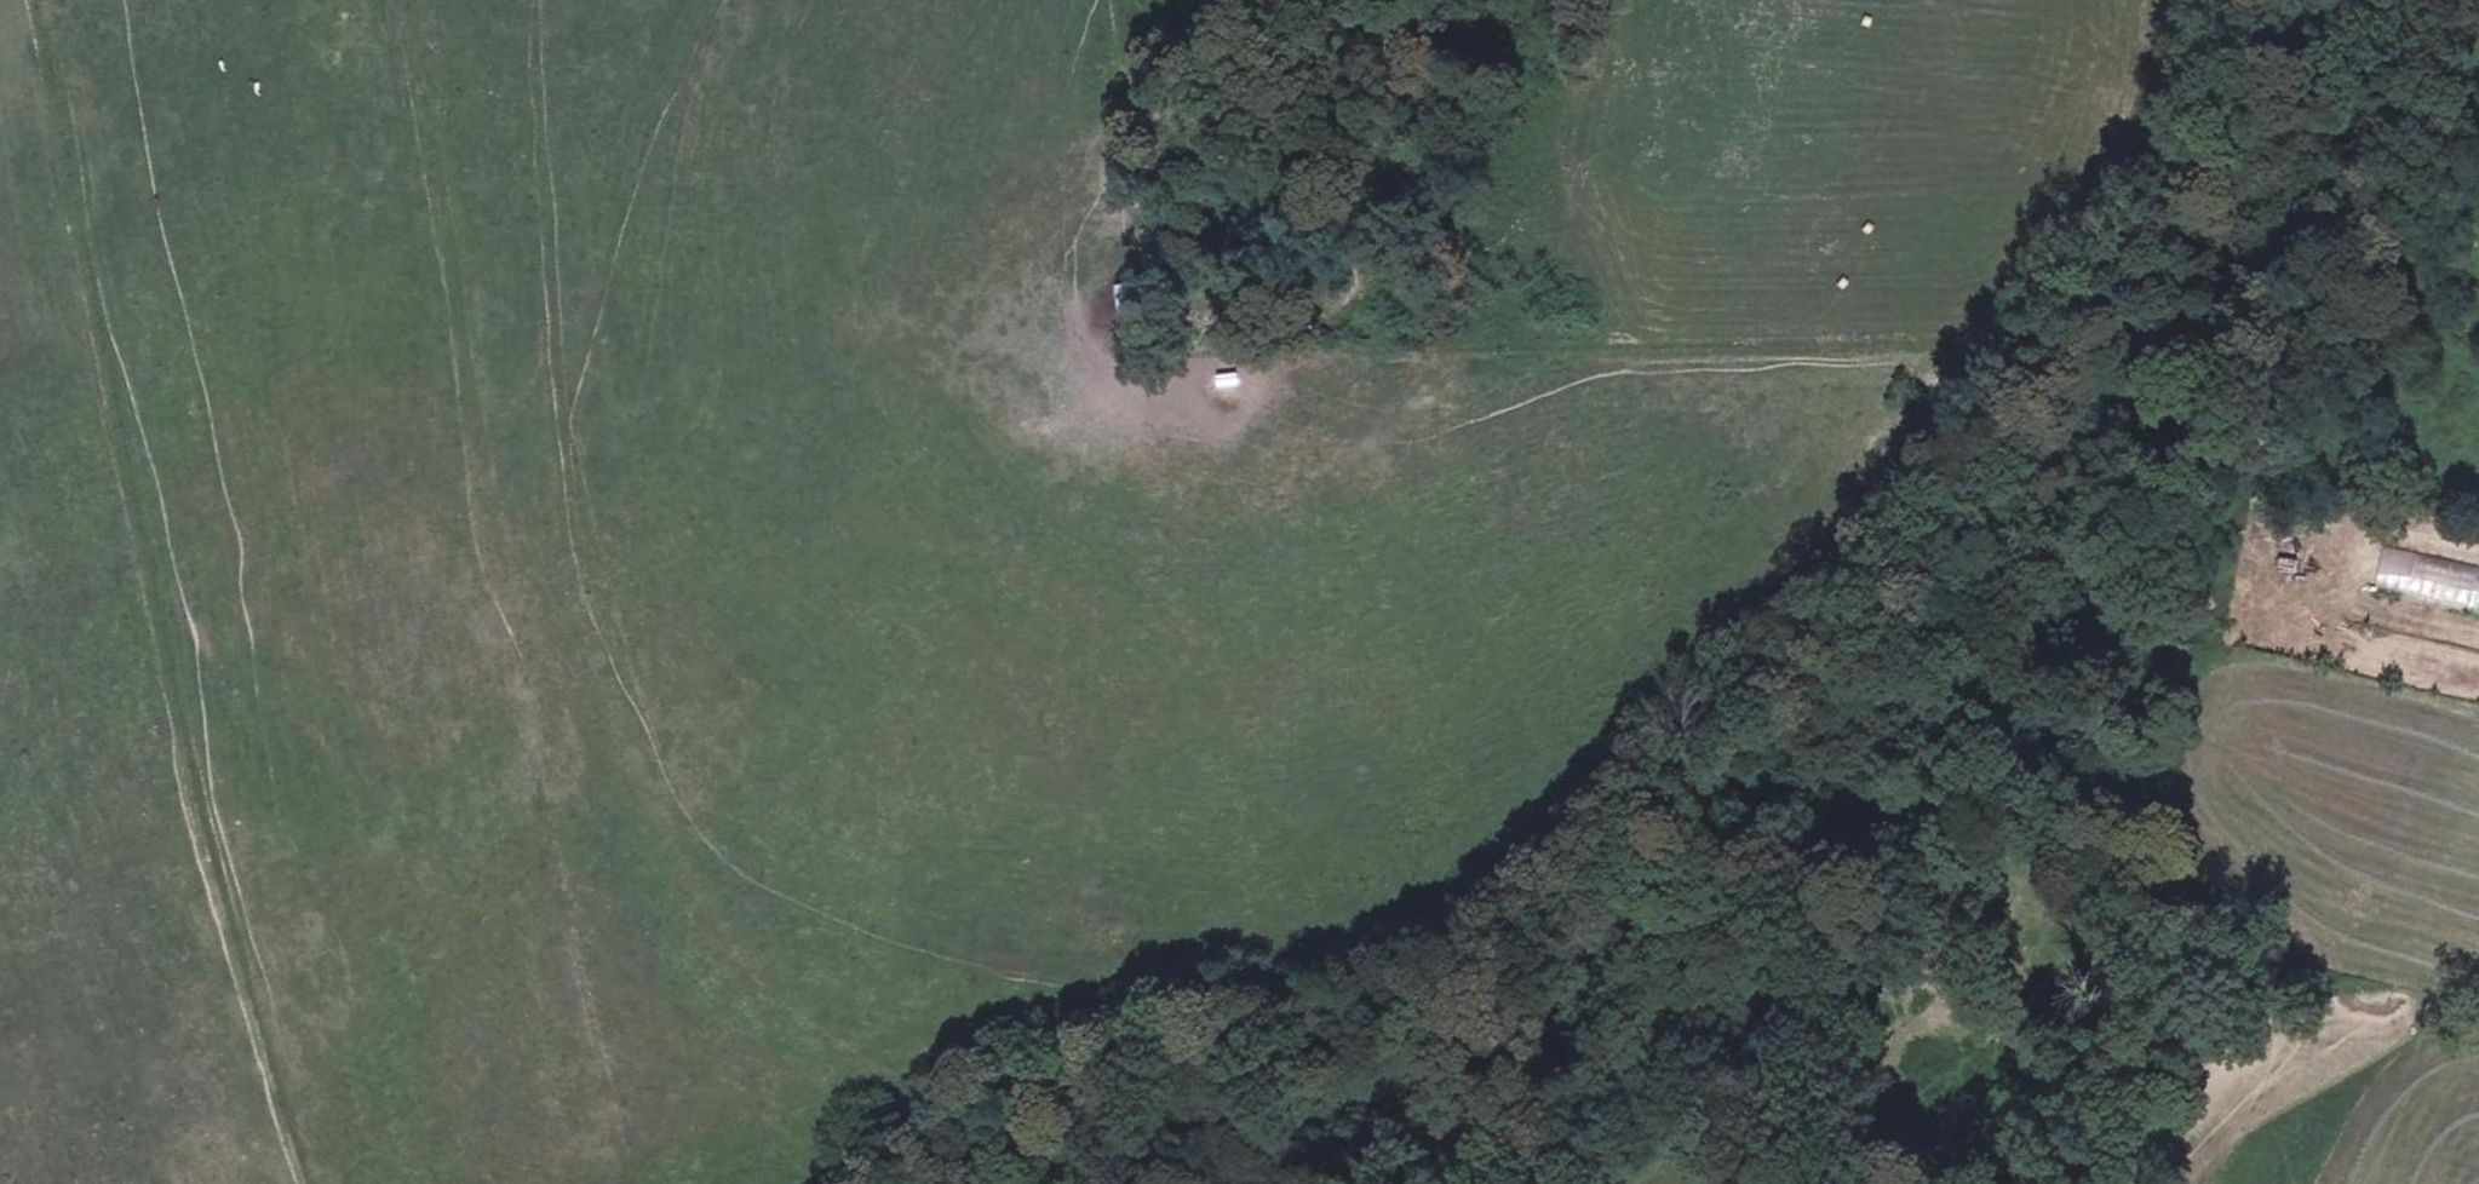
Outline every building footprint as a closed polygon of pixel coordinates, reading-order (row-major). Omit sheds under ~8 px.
[(2478,610),(2478,566),(2382,557),(2378,601),(2478,610)]
